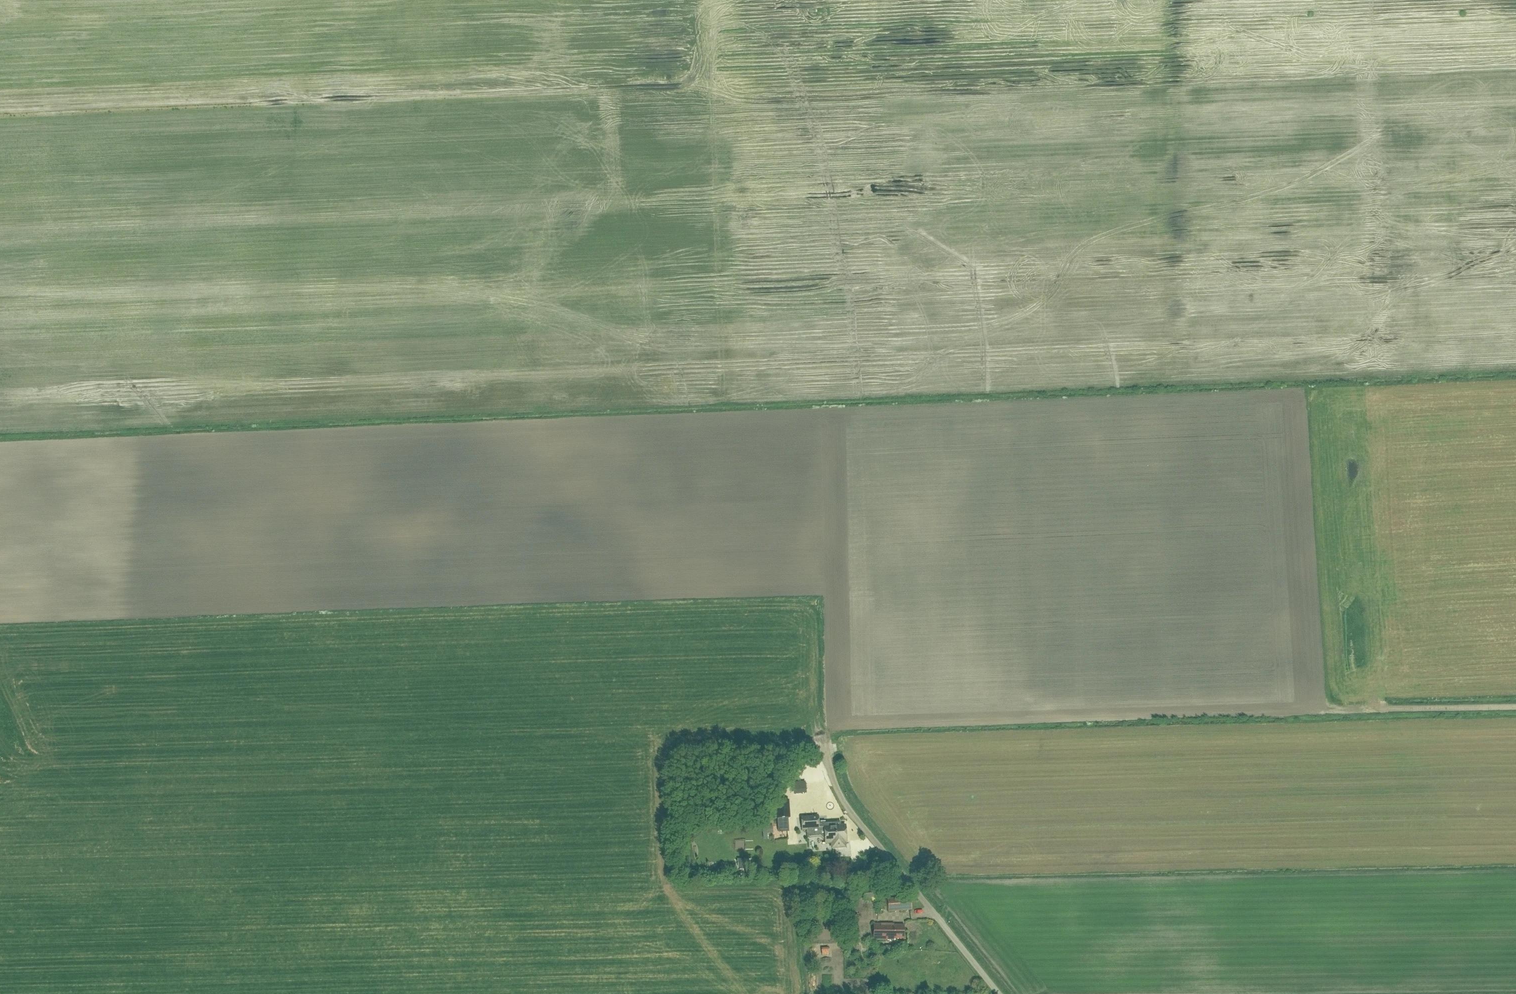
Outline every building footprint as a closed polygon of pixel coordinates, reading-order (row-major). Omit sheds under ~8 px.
[(788,802),(774,803),(775,821),(789,820),(788,802)] [(808,830),(809,837),(821,836),(825,839),(825,844),(835,843),(835,847),(837,848),(843,848),(845,846),(845,842),(846,842),(845,826),(840,826),(840,822),(827,823),(827,827),(824,827),(819,828),(818,817),(801,818),(802,830),(808,830)] [(887,897),(886,889),(864,891),(865,901),(882,900),(882,897),(887,897)] [(911,910),(910,897),(888,899),(888,900),(889,912),(911,910)] [(893,925),(874,924),(873,940),(894,940),(894,939),(903,939),(903,926),(893,926),(893,925)]
